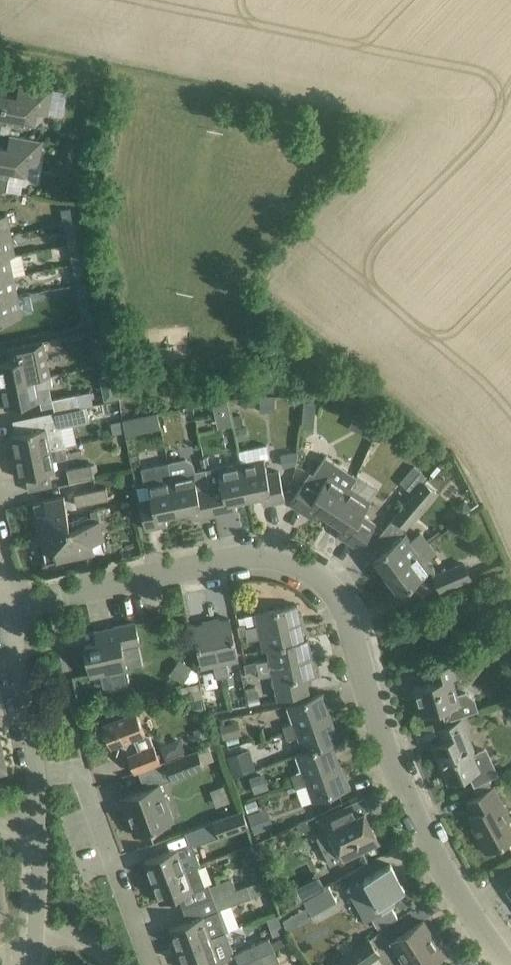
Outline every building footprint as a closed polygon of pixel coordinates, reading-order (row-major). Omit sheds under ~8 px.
[(0,132),(10,133),(12,124),(19,125),(20,120),(36,123),(38,112),(48,114),(53,89),(19,82),(17,96),(0,93),(0,120),(2,120),(0,132)] [(10,134),(8,147),(0,146),(0,189),(7,190),(10,171),(27,174),(29,163),(39,164),(43,140),(10,134)] [(61,209),(64,223),(73,221),(70,207),(61,209)] [(11,233),(6,213),(0,215),(0,236),(11,233)] [(65,229),(68,244),(77,242),(73,221),(64,223),(58,224),(59,230),(65,229)] [(11,233),(0,236),(0,257),(15,254),(11,233)] [(72,263),(81,261),(77,242),(68,244),(72,263)] [(15,254),(0,257),(0,278),(14,275),(26,272),(22,254),(15,255),(15,254)] [(81,261),(72,263),(75,277),(84,276),(81,261)] [(0,278),(0,299),(18,295),(14,275),(0,278)] [(89,296),(86,281),(77,283),(79,298),(89,296)] [(0,299),(0,320),(22,315),(18,295),(0,299)] [(50,375),(51,374),(44,340),(8,347),(11,360),(0,363),(0,381),(1,385),(50,375)] [(53,386),(50,375),(1,385),(5,407),(41,400),(39,389),(53,386)] [(55,411),(79,407),(93,404),(90,391),(52,399),(55,411)] [(227,399),(213,401),(215,414),(230,411),(227,399)] [(56,417),(57,424),(60,424),(81,420),(79,407),(55,411),(56,417)] [(303,416),(302,425),(314,426),(314,417),(303,416)] [(46,427),(11,434),(16,456),(50,449),(65,445),(60,424),(57,424),(56,417),(44,419),(46,427)] [(134,417),(123,419),(123,421),(126,435),(137,433),(134,418),(134,417)] [(122,420),(111,422),(113,434),(125,431),(122,420)] [(238,450),(241,462),(248,498),(262,495),(263,504),(285,499),(279,471),(267,474),(264,458),(269,456),(267,444),(238,450)] [(65,445),(50,449),(16,456),(20,478),(55,470),(53,460),(67,457),(65,445)] [(297,451),(281,454),(283,467),(295,464),(296,459),(297,451)] [(330,518),(350,487),(357,477),(325,456),(309,480),(306,478),(290,503),(312,517),(317,510),(330,518)] [(166,515),(179,512),(171,477),(168,461),(141,467),(144,483),(148,482),(152,498),(140,500),(146,529),(167,524),(166,515)] [(235,500),(248,498),(241,462),(206,470),(209,486),(215,514),(237,509),(235,500)] [(91,464),(67,469),(69,481),(93,476),(91,464)] [(194,472),(171,477),(179,512),(192,510),(194,519),(215,514),(209,486),(198,488),(194,472)] [(425,481),(414,493),(394,517),(406,528),(437,491),(425,481)] [(106,487),(74,493),(77,505),(109,498),(106,487)] [(350,487),(330,518),(343,526),(338,534),(360,549),(376,524),(362,515),(371,501),(350,487)] [(69,520),(64,495),(34,502),(46,562),(106,549),(98,508),(91,510),(92,515),(69,520)] [(386,575),(429,542),(421,532),(410,540),(405,533),(373,557),(386,575)] [(437,552),(429,542),(386,575),(400,592),(432,568),(426,560),(437,552)] [(435,575),(441,590),(471,578),(464,563),(435,575)] [(301,622),(297,604),(256,613),(258,624),(246,627),(245,623),(238,625),(240,635),(247,633),(301,622)] [(239,660),(234,638),(230,618),(193,626),(202,668),(214,665),(216,678),(224,676),(229,675),(226,662),(239,660)] [(135,622),(113,626),(95,630),(98,642),(85,644),(91,675),(101,673),(103,686),(109,689),(126,686),(129,680),(122,646),(140,642),(135,622)] [(305,639),(301,622),(247,633),(248,640),(261,637),(264,650),(267,649),(290,644),(289,642),(305,639)] [(313,659),(309,638),(305,639),(289,642),(290,644),(267,649),(270,660),(257,663),(259,670),(313,659)] [(316,675),(313,659),(259,670),(261,678),(273,675),(278,699),(309,692),(306,677),(316,675)] [(181,662),(173,675),(184,681),(192,668),(181,662)] [(457,662),(448,665),(428,671),(432,682),(414,687),(421,714),(443,708),(447,720),(479,711),(475,697),(466,690),(458,693),(454,678),(462,676),(457,662)] [(229,675),(224,676),(226,686),(233,684),(231,675),(229,675)] [(258,689),(246,691),(249,704),(260,702),(258,689)] [(285,733),(331,716),(323,693),(288,705),(294,721),(282,725),(285,733)] [(136,710),(103,723),(105,730),(103,736),(108,739),(111,746),(122,741),(128,744),(130,738),(134,737),(139,751),(128,755),(134,772),(160,762),(150,735),(145,734),(136,710)] [(304,752),(332,742),(339,739),(331,716),(285,733),(287,739),(299,735),(304,752)] [(470,773),(475,785),(488,779),(494,777),(497,775),(485,749),(473,754),(464,734),(467,732),(461,719),(439,728),(444,741),(433,745),(449,782),(470,773)] [(166,759),(167,761),(186,754),(180,737),(160,745),(166,759)] [(340,765),(332,742),(304,752),(297,754),(302,770),(291,773),(294,781),(340,765)] [(250,749),(229,753),(233,772),(253,768),(250,749)] [(186,754),(167,761),(173,778),(204,766),(198,750),(186,754)] [(141,790),(121,797),(135,835),(175,820),(161,782),(173,778),(167,761),(166,759),(160,762),(134,772),(141,790)] [(348,788),(340,765),(294,781),(297,788),(307,784),(313,801),(348,788)] [(478,795),(492,787),(488,779),(475,785),(473,786),(478,795)] [(211,789),(218,805),(233,798),(226,782),(211,789)] [(478,795),(467,801),(474,813),(469,816),(479,835),(477,836),(485,852),(508,840),(510,846),(510,818),(494,786),(492,787),(478,795)] [(352,803),(318,820),(324,833),(318,836),(332,864),(379,842),(365,811),(357,815),(352,803)] [(248,825),(242,809),(214,819),(220,836),(248,825)] [(152,881),(197,864),(196,864),(190,846),(179,850),(178,848),(145,860),(152,881)] [(248,865),(252,880),(263,877),(258,861),(248,865)] [(160,902),(205,885),(197,864),(152,881),(160,902)] [(391,864),(373,873),(348,887),(366,920),(373,917),(379,927),(398,917),(392,906),(395,904),(391,897),(405,889),(391,864)] [(231,877),(209,886),(213,898),(236,889),(231,877)] [(303,899),(307,905),(312,913),(338,899),(329,884),(303,899)] [(246,885),(236,889),(213,898),(217,909),(218,909),(251,896),(246,885)] [(298,890),(292,892),(298,903),(303,901),(302,900),(298,890)] [(217,909),(188,921),(170,928),(177,948),(226,930),(218,909),(217,909)] [(272,935),(285,930),(279,913),(266,918),(272,935)] [(425,923),(423,921),(390,942),(405,964),(428,964),(445,954),(425,923)] [(184,964),(197,964),(206,962),(207,964),(208,964),(214,964),(232,956),(231,955),(231,954),(231,953),(232,952),(233,951),(233,950),(226,930),(177,948),(184,964)] [(240,964),(275,949),(269,937),(234,953),(240,964)] [(341,958),(346,964),(362,964),(380,953),(370,938),(341,958)] [(240,964),(268,964),(280,960),(275,949),(240,964)]
